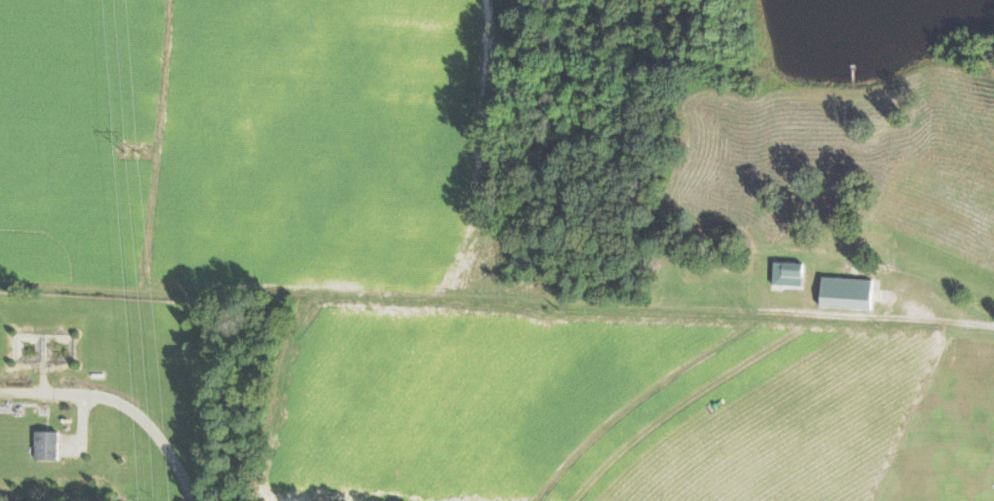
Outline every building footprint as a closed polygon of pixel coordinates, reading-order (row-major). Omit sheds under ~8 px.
[(806,262),(776,262),(776,286),(806,286),(806,262)] [(875,279),(824,277),(823,307),(874,309),(875,279)] [(61,460),(61,432),(38,431),(38,460),(61,460)]
